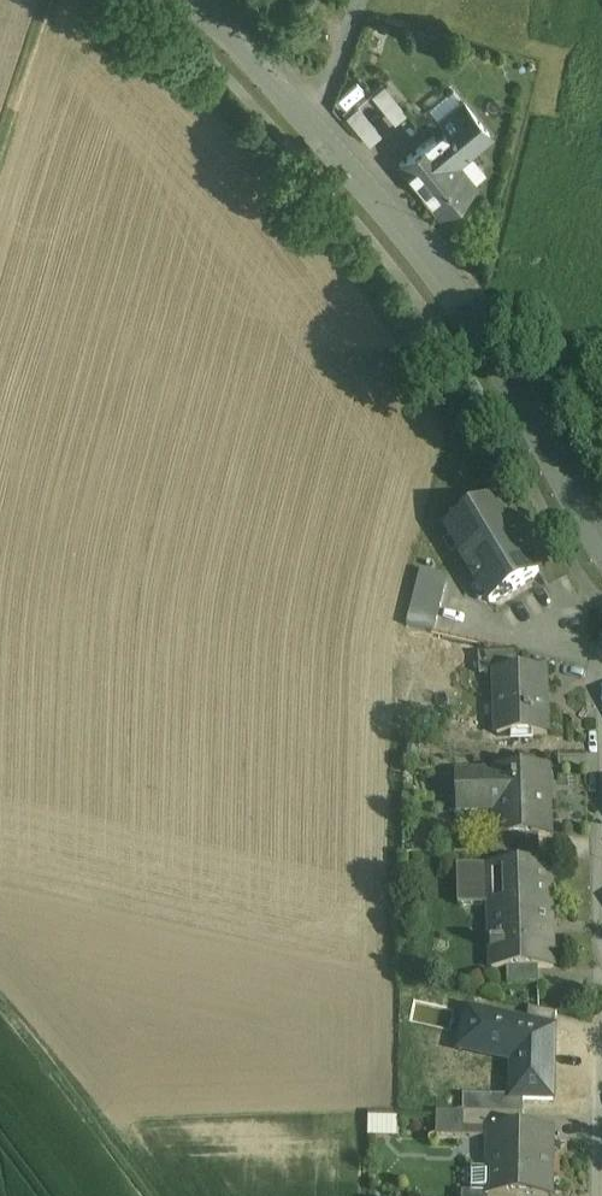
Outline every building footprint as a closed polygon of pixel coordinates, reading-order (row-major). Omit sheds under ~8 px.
[(349,116),(375,143),(412,109),(385,81),(349,116)] [(444,126),(399,163),(440,213),(475,185),(474,183),(454,158),(463,150),(467,155),(468,155),(491,135),(463,101),(440,121),(444,126)] [(468,155),(467,155),(463,150),(454,158),(474,183),(484,174),(468,155)] [(540,572),(496,500),(463,520),(447,530),(490,602),(540,572)] [(449,577),(422,570),(407,624),(433,631),(449,577)] [(516,654),(480,655),(480,675),(496,674),(496,673),(517,673),(516,654)] [(517,673),(496,673),(496,674),(498,736),(548,735),(546,672),(517,673)] [(549,769),(497,770),(497,773),(457,774),(457,804),(503,803),(503,836),(499,836),(499,838),(540,837),(551,836),(551,834),(549,834),(547,771),(549,771),(549,769)] [(540,837),(499,838),(499,852),(540,851),(540,837)] [(540,851),(499,852),(499,868),(541,866),(540,851)] [(499,868),(458,869),(460,906),(496,906),(498,947),(490,947),(491,952),(498,951),(498,967),(493,968),(493,970),(508,970),(539,969),(555,968),(554,966),(552,966),(549,869),(552,869),(552,866),(541,866),(499,868)] [(539,969),(508,970),(509,985),(540,984),(539,969)] [(557,1015),(530,1009),(527,1023),(554,1029),(557,1015)] [(525,1025),(471,1013),(471,1011),(469,1011),(462,1045),(518,1057),(517,1098),(517,1100),(525,1100),(553,1100),(554,1083),(551,1083),(552,1031),(555,1031),(555,1029),(554,1029),(527,1023),(525,1023),(525,1025)] [(517,1098),(464,1097),(464,1114),(524,1115),(525,1100),(517,1100),(517,1098)] [(464,1114),(438,1114),(437,1138),(492,1139),(492,1131),(488,1131),(464,1130),(464,1114)] [(524,1115),(464,1114),(464,1130),(488,1131),(488,1130),(524,1131),(524,1115)] [(488,1130),(488,1131),(492,1131),(492,1139),(491,1166),(490,1194),(486,1194),(486,1195),(487,1195),(513,1195),(552,1195),(553,1132),(524,1131),(488,1130)] [(486,1171),(473,1170),(473,1194),(486,1194),(490,1194),(491,1166),(486,1171)]
